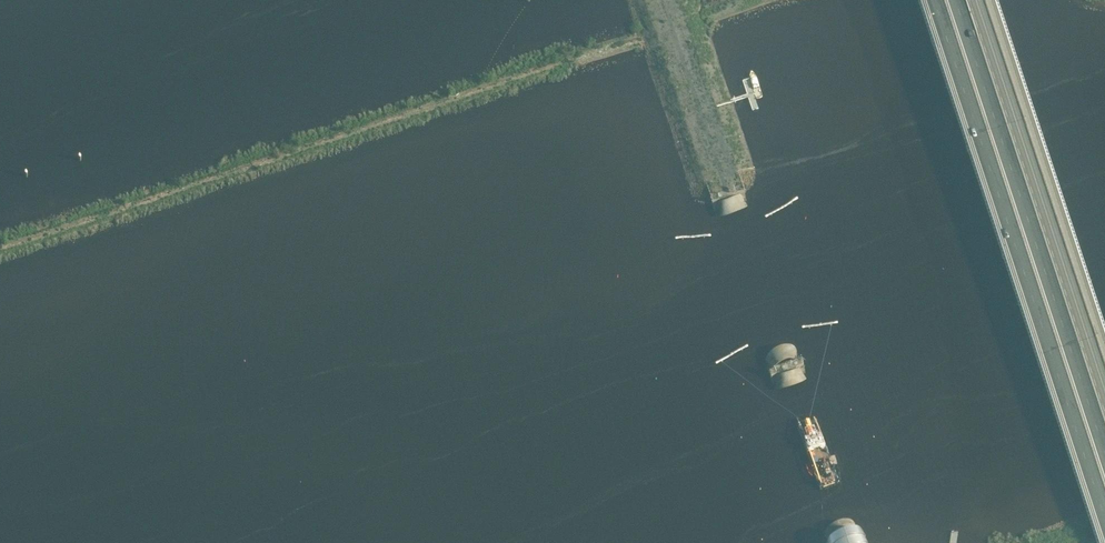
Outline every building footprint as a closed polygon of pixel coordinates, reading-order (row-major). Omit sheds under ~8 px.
[(825,536),(827,542),(859,531),(856,525),(855,526),(855,521),(854,519),(851,518),(848,518),(845,518),(841,518),(836,520),(833,521),(830,523),(827,525),(825,527),(824,529),(824,531),(827,535),(825,536)] [(860,533),(831,542),(863,542),(860,533)]
